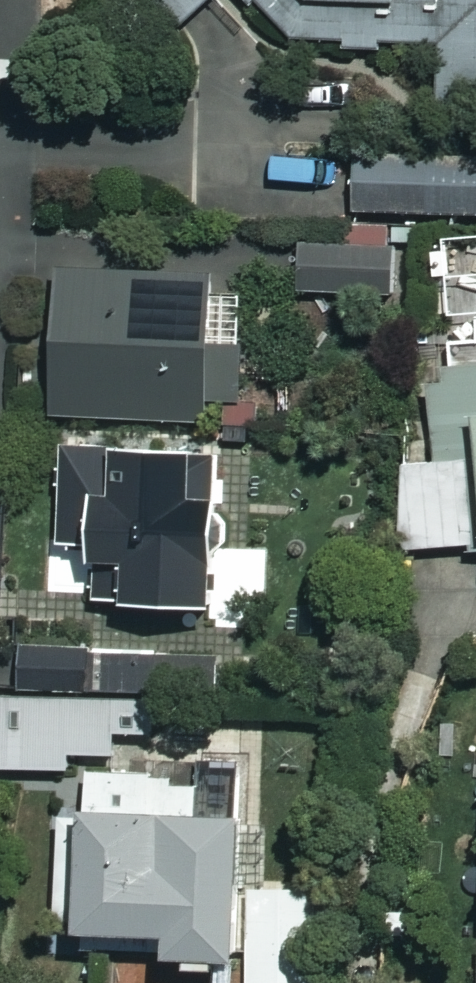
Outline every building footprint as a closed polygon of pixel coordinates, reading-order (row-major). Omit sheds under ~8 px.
[(184,32),(205,13),(219,0),(155,0),(184,32)] [(297,44),(444,41),(445,105),(475,104),(475,0),(254,0),(297,44)] [(359,156),(358,213),(475,214),(475,158),(359,156)] [(394,243),(302,240),(301,292),(393,294),(394,243)] [(216,272),(60,269),(57,413),(213,417),(216,272)] [(436,360),(436,462),(418,462),(418,548),(475,548),(475,360),(436,360)] [(203,445),(64,442),(62,547),(98,548),(97,601),(219,604),(222,489),(202,488),(203,445)] [(91,622),(14,624),(16,691),(92,689),(91,622)] [(105,698),(178,698),(177,657),(105,657),(105,698)] [(178,698),(105,698),(1,698),(1,768),(115,768),(115,734),(178,734),(178,698)] [(173,954),(239,959),(250,814),(200,811),(203,780),(93,771),(90,816),(64,814),(56,925),(175,934),(173,954)] [(322,891),(253,892),(254,982),(323,982),(322,891)]
